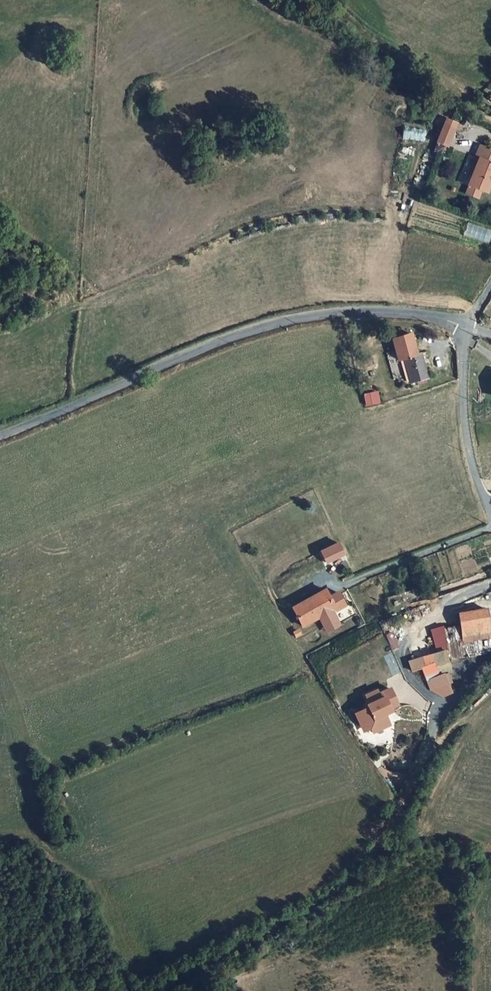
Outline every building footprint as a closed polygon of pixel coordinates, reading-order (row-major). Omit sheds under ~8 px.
[(446,116),(436,139),(446,144),(457,121),(446,116)] [(479,144),(474,154),(480,157),(473,174),(468,185),(470,186),(481,190),(487,192),(490,184),(490,182),(490,149),(479,144)] [(436,145),(433,151),(444,155),(447,148),(436,145)] [(467,171),(473,174),(480,157),(474,154),(467,171)] [(481,190),(470,186),(467,193),(478,197),(481,190)] [(468,222),(464,234),(486,241),(489,230),(468,222)] [(395,359),(399,358),(407,383),(424,377),(416,352),(412,354),(406,334),(389,339),(395,359)] [(377,389),(363,393),(366,405),(381,402),(377,389)] [(319,549),(326,563),(345,554),(339,540),(319,549)] [(317,615),(333,607),(335,611),(344,606),(335,592),(327,597),(323,590),(291,608),(303,627),(319,618),(317,615)] [(485,608),(457,613),(459,622),(442,625),(446,647),(448,658),(485,651),(490,644),(490,640),(485,608)] [(448,658),(446,647),(421,654),(424,663),(420,665),(431,699),(450,693),(444,674),(439,675),(436,664),(448,658)] [(378,688),(363,693),(368,706),(354,711),(361,732),(371,729),(372,732),(391,725),(386,712),(400,707),(392,685),(378,690),(378,688)]
